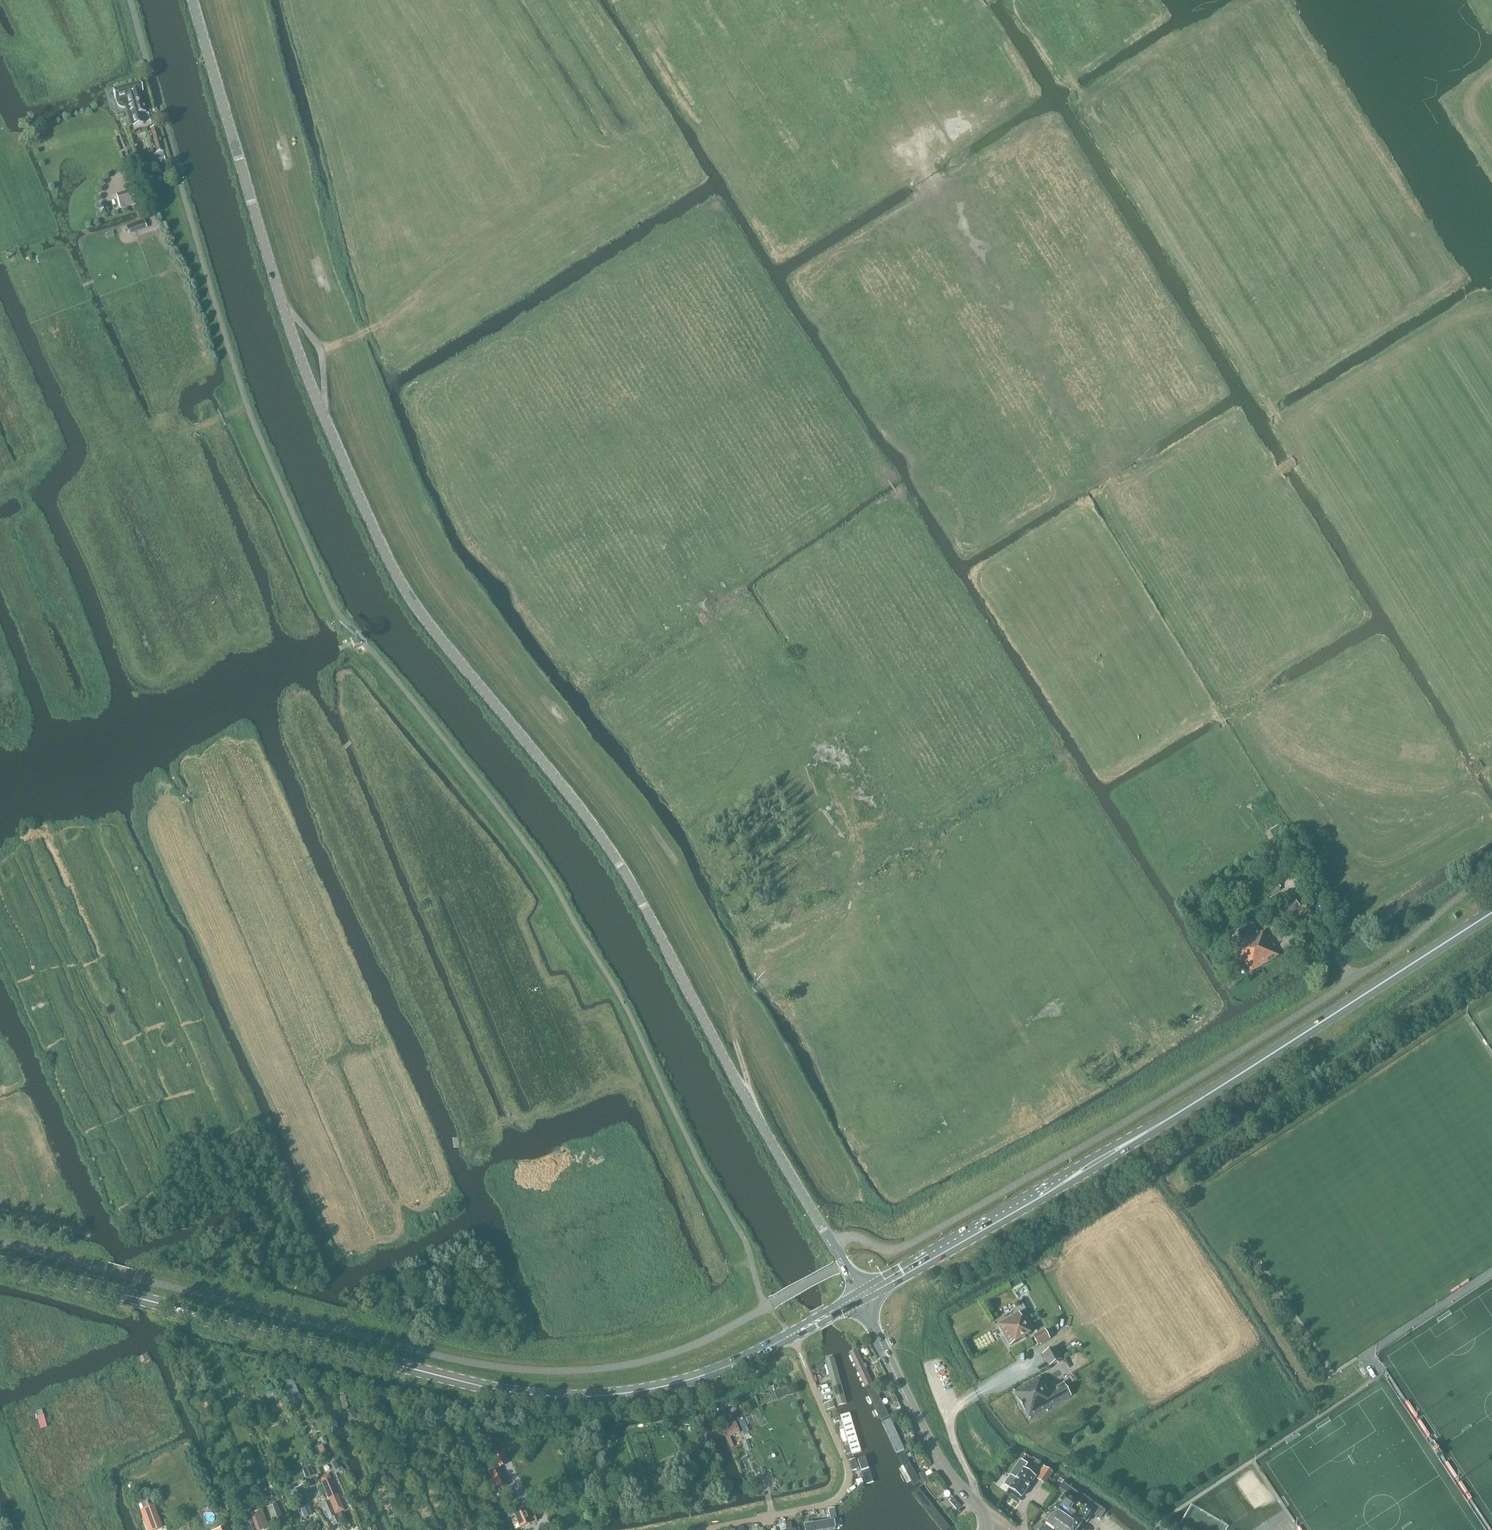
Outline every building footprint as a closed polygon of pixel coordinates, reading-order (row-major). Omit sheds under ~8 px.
[(129,107),(134,126),(143,123),(141,114),(146,113),(140,94),(143,93),(140,83),(112,90),(115,100),(116,100),(117,103),(118,105),(119,106),(120,107),(121,107),(123,108),(125,107),(129,107)] [(150,129),(157,153),(157,154),(164,152),(157,127),(150,129)] [(143,157),(144,162),(165,156),(164,152),(157,154),(157,153),(143,157)] [(165,156),(144,162),(146,169),(167,163),(165,156)] [(146,219),(127,223),(130,232),(148,228),(146,219)] [(350,640),(354,647),(361,644),(358,636),(350,640)] [(1305,875),(1301,878),(1298,880),(1302,885),(1309,881),(1305,875)] [(1283,924),(1303,912),(1296,900),(1276,912),(1283,924)] [(1258,934),(1252,924),(1230,938),(1236,947),(1236,948),(1251,972),(1279,955),(1268,938),(1267,939),(1262,931),(1258,934)] [(1022,1284),(1022,1282),(1019,1277),(1010,1282),(1013,1289),(1022,1284)] [(1019,1313),(998,1325),(1010,1346),(1031,1334),(1019,1313)] [(1045,1330),(1033,1337),(1038,1346),(1050,1339),(1045,1330)] [(864,1342),(859,1344),(859,1345),(862,1350),(867,1347),(865,1344),(864,1342)] [(1043,1354),(1050,1367),(1062,1360),(1055,1348),(1043,1354)] [(850,1353),(865,1387),(873,1383),(857,1349),(850,1353)] [(835,1359),(826,1361),(837,1409),(846,1407),(835,1359)] [(1030,1420),(1030,1419),(1071,1396),(1065,1385),(1060,1388),(1059,1388),(1057,1389),(1057,1390),(1051,1393),(1046,1384),(1045,1385),(1040,1377),(1015,1391),(1014,1392),(1014,1393),(1029,1419),(1029,1420),(1030,1420)] [(868,1390),(882,1420),(890,1416),(876,1387),(868,1390)] [(43,1408),(37,1410),(42,1428),(49,1426),(43,1408)] [(352,1408),(344,1414),(349,1422),(357,1416),(352,1408)] [(851,1414),(841,1417),(854,1456),(863,1453),(851,1414)] [(746,1418),(741,1419),(745,1432),(750,1431),(746,1418)] [(883,1422),(897,1453),(905,1450),(891,1418),(883,1422)] [(725,1427),(729,1437),(740,1433),(736,1422),(725,1427)] [(920,1447),(921,1446),(916,1439),(912,1441),(916,1449),(920,1447)] [(490,1469),(493,1476),(491,1477),(492,1480),(497,1491),(507,1486),(498,1468),(507,1464),(502,1454),(493,1458),(497,1465),(490,1469)] [(899,1457),(913,1485),(920,1481),(906,1454),(899,1457)] [(330,1462),(336,1474),(344,1471),(338,1458),(330,1462)] [(865,1458),(857,1461),(866,1485),(874,1482),(865,1458)] [(699,1463),(701,1468),(708,1466),(706,1460),(699,1463)] [(1017,1479),(1010,1489),(1022,1497),(1036,1478),(1024,1469),(1028,1465),(1021,1460),(1011,1475),(1017,1479)] [(302,1469),(305,1479),(314,1475),(311,1466),(302,1469)] [(323,1469),(327,1478),(335,1474),(331,1466),(323,1469)] [(1046,1467),(1039,1477),(1045,1482),(1052,1472),(1046,1467)] [(921,1482),(922,1481),(927,1479),(924,1472),(919,1474),(918,1475),(921,1482)] [(1083,1521),(1087,1524),(1093,1515),(1100,1519),(1106,1511),(1072,1486),(1064,1481),(1058,1490),(1065,1495),(1050,1517),(1051,1517),(1047,1522),(1057,1529),(1077,1529),(1083,1521)] [(950,1528),(919,1488),(913,1493),(942,1529),(947,1529),(950,1528)] [(317,1498),(324,1512),(326,1512),(329,1519),(331,1518),(334,1525),(340,1523),(336,1515),(334,1516),(328,1502),(326,1502),(323,1495),(317,1498)] [(961,1506),(954,1498),(950,1502),(957,1510),(961,1506)] [(311,1514),(305,1499),(298,1502),(304,1517),(311,1514)] [(635,1501),(636,1508),(645,1507),(643,1499),(635,1501)] [(164,1527),(155,1503),(140,1509),(148,1529),(156,1529),(164,1527)] [(267,1507),(273,1524),(283,1521),(277,1504),(267,1507)] [(534,1516),(528,1518),(524,1509),(513,1514),(520,1529),(536,1521),(534,1516)] [(261,1510),(252,1514),(258,1529),(266,1529),(268,1529),(261,1510)] [(306,1529),(312,1529),(307,1521),(305,1517),(300,1519),(302,1523),(306,1529)] [(239,1520),(242,1529),(250,1529),(245,1518),(239,1520)] [(804,1525),(805,1529),(835,1529),(837,1529),(836,1520),(804,1525)]
